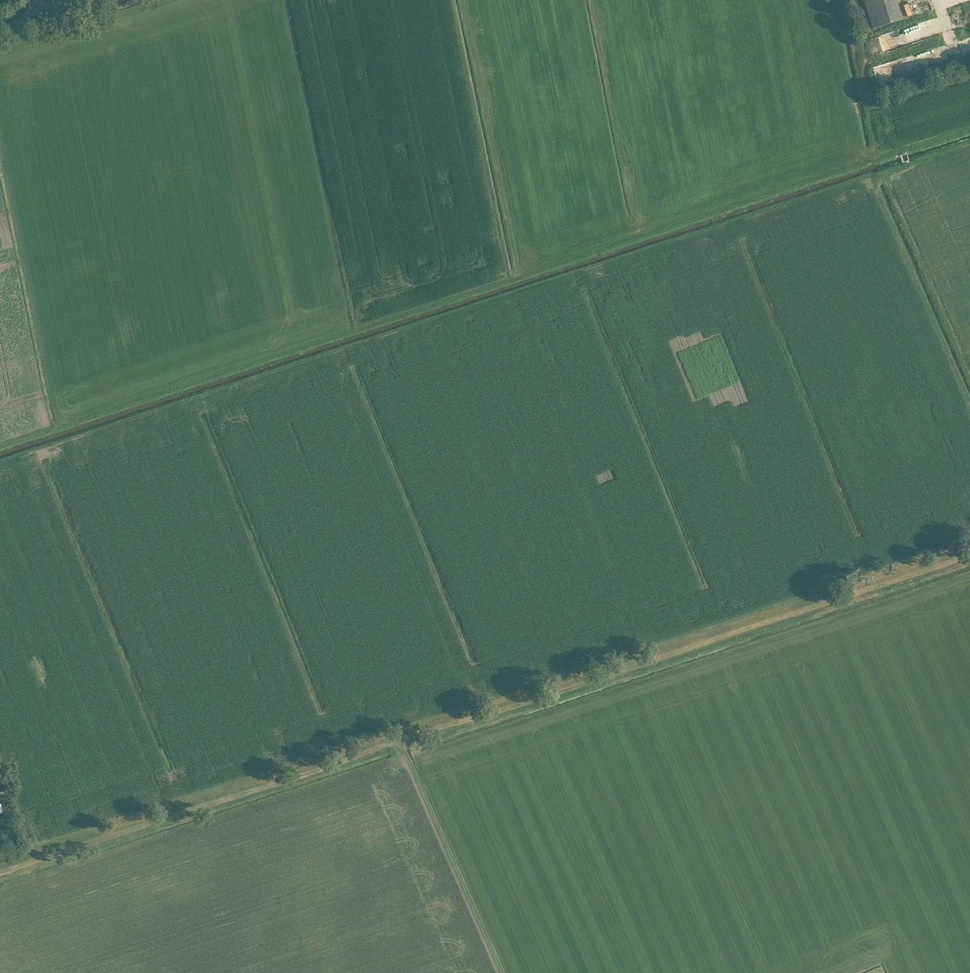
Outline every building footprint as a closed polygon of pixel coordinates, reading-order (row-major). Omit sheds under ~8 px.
[(898,0),(864,0),(874,29),(904,19),(898,0)]
